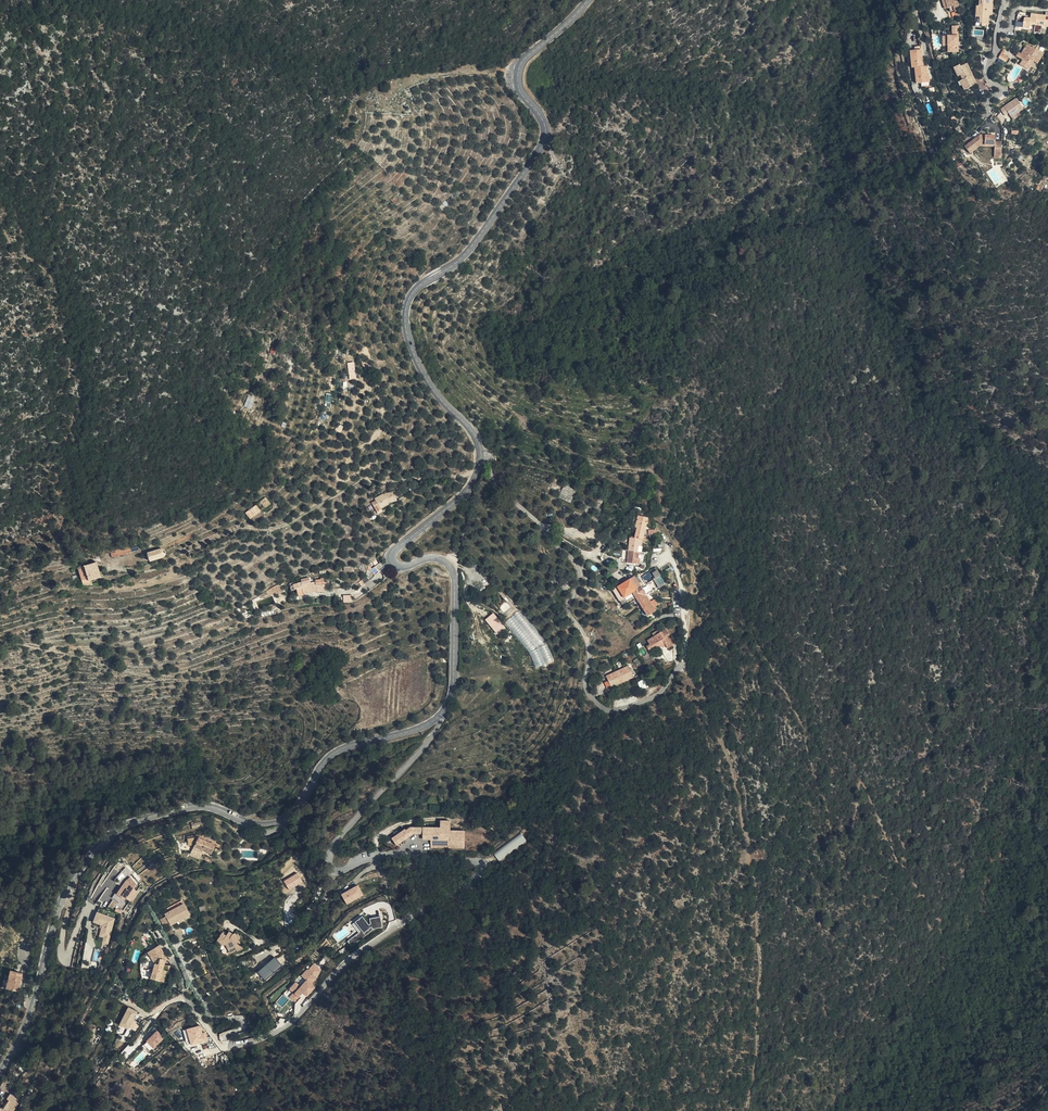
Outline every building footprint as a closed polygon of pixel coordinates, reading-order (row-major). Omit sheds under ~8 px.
[(942,3),(944,10),(945,9),(946,14),(950,13),(951,14),(956,12),(952,1),(948,1),(948,0),(945,0),(945,2),(942,3)] [(981,1),(978,1),(974,2),(973,11),(970,11),(968,31),(975,32),(975,29),(982,30),(983,20),(984,12),(980,12),(981,1)] [(988,2),(981,1),(980,12),(984,12),(983,20),(986,20),(988,2)] [(1032,20),(1032,23),(1014,20),(1012,33),(1026,35),(1026,31),(1031,31),(1030,37),(1038,39),(1039,32),(1045,32),(1046,27),(1047,26),(1047,18),(1041,17),(1040,21),(1032,20)] [(952,35),(942,35),(942,45),(947,45),(947,52),(959,52),(958,25),(951,25),(952,35)] [(1024,51),(1019,60),(1017,65),(1020,66),(1024,69),(1021,73),(1026,76),(1031,68),(1034,70),(1041,58),(1033,54),(1032,55),(1024,51)] [(907,61),(915,60),(914,52),(906,54),(907,61)] [(910,78),(919,76),(915,60),(907,61),(902,62),(905,79),(910,78)] [(995,60),(992,65),(998,68),(999,69),(1001,64),(995,60)] [(1006,95),(1009,93),(1021,73),(1017,71),(1020,66),(1017,65),(1016,64),(1004,84),(1001,90),(1002,93),(1006,95)] [(998,68),(992,65),(989,70),(995,73),(998,68)] [(948,74),(951,79),(955,77),(957,80),(955,82),(958,86),(955,88),(960,97),(970,91),(968,89),(972,87),(962,69),(956,73),(954,70),(948,74)] [(922,75),(919,76),(910,78),(914,98),(919,96),(920,99),(928,96),(926,87),(924,87),(922,75)] [(1015,103),(999,114),(1002,120),(1006,118),(1008,122),(1021,114),(1015,103)] [(973,149),(975,149),(980,149),(980,151),(990,151),(990,153),(990,156),(997,156),(997,148),(991,148),(991,142),(986,142),(982,142),(975,142),(960,154),(965,160),(972,155),(969,152),(973,149)] [(347,362),(349,380),(356,379),(354,362),(347,362)] [(247,395),(244,407),(251,408),(253,396),(247,395)] [(570,502),(575,490),(563,485),(558,498),(570,502)] [(401,502),(399,493),(388,495),(387,494),(378,498),(384,510),(394,505),(393,504),(401,502)] [(271,503),(265,496),(260,500),(267,509),(269,508),(267,505),(271,503)] [(267,509),(260,500),(256,504),(263,513),(267,509)] [(247,511),(254,519),(263,513),(256,504),(247,511)] [(639,520),(636,528),(638,528),(633,544),(628,542),(622,568),(628,570),(629,565),(634,566),(637,554),(639,554),(648,523),(639,520)] [(109,550),(112,558),(131,552),(128,544),(109,550)] [(159,549),(147,552),(146,553),(149,561),(161,557),(163,554),(162,551),(159,549)] [(83,586),(93,584),(92,580),(101,577),(97,562),(78,566),(83,586)] [(381,572),(386,567),(383,563),(377,568),(379,570),(381,572)] [(376,578),(375,576),(374,574),(372,572),(368,572),(366,579),(369,582),(376,578)] [(646,583),(654,578),(650,572),(642,576),(646,583)] [(634,577),(614,591),(624,605),(629,602),(631,604),(638,600),(650,616),(657,611),(647,597),(665,585),(657,573),(654,575),(656,578),(646,585),(642,579),(640,580),(642,583),(639,584),(634,577)] [(361,587),(369,582),(366,579),(359,583),(361,587)] [(304,584),(293,584),(293,589),(298,589),(298,596),(305,596),(305,593),(325,592),(325,587),(328,587),(328,584),(326,584),(326,581),(317,581),(317,585),(304,585),(304,584)] [(286,593),(283,588),(270,594),(271,597),(272,598),(286,593)] [(485,619),(497,635),(506,628),(493,612),(485,619)] [(671,634),(667,628),(662,631),(663,633),(648,642),(654,651),(667,643),(670,646),(674,643),(670,636),(671,634)] [(535,669),(553,661),(539,629),(533,632),(521,637),(535,669)] [(639,677),(633,667),(612,679),(618,689),(639,677)] [(411,827),(392,837),(395,844),(413,835),(424,835),(424,839),(429,840),(433,848),(465,848),(464,830),(454,831),(451,820),(442,821),(439,827),(411,827)] [(521,833),(493,853),(498,861),(527,841),(521,833)] [(198,849),(201,850),(209,854),(213,845),(193,836),(185,853),(195,857),(197,852),(198,849)] [(119,883),(130,872),(126,868),(115,880),(119,883)] [(283,880),(288,890),(303,883),(298,873),(283,880)] [(127,901),(131,903),(138,892),(134,889),(138,883),(128,876),(108,906),(114,910),(120,902),(124,905),(127,901)] [(359,886),(341,895),(348,906),(364,895),(359,886)] [(171,922),(179,918),(182,917),(190,912),(184,900),(165,911),(166,914),(161,917),(164,922),(169,918),(171,922)] [(286,982),(268,999),(281,1017),(295,1014),(316,988),(313,982),(324,966),(356,944),(376,929),(391,925),(388,910),(370,916),(362,914),(351,926),(355,933),(348,939),(333,956),(319,949),(311,959),(311,966),(292,984),(286,982)] [(109,945),(114,917),(95,913),(93,923),(100,925),(96,947),(102,948),(103,944),(109,945)] [(233,929),(232,931),(230,934),(226,932),(222,938),(226,942),(229,941),(232,947),(235,946),(237,949),(241,947),(243,949),(247,947),(242,937),(239,932),(238,930),(237,932),(233,929)] [(160,942),(152,946),(158,956),(156,962),(152,975),(165,978),(168,967),(163,966),(166,958),(169,957),(160,942)] [(86,945),(80,968),(88,969),(94,947),(86,945)] [(158,956),(152,946),(148,949),(156,962),(158,956)] [(257,972),(264,981),(282,966),(274,957),(257,972)] [(7,975),(3,987),(15,990),(20,972),(9,969),(7,975)] [(121,1021),(130,1025),(138,1008),(130,1004),(121,1021)] [(192,1036),(194,1042),(210,1037),(208,1029),(205,1030),(203,1023),(194,1025),(195,1031),(191,1032),(192,1036)] [(195,1031),(194,1025),(186,1027),(188,1037),(192,1036),(191,1032),(195,1031)] [(157,1030),(144,1043),(152,1051),(164,1038),(157,1030)] [(220,1040),(231,1039),(231,1032),(219,1032),(220,1040)] [(15,1093),(13,1091),(0,1110),(3,1110),(15,1093)] [(15,1093),(3,1110),(16,1110),(15,1110),(22,1097),(15,1093)]
